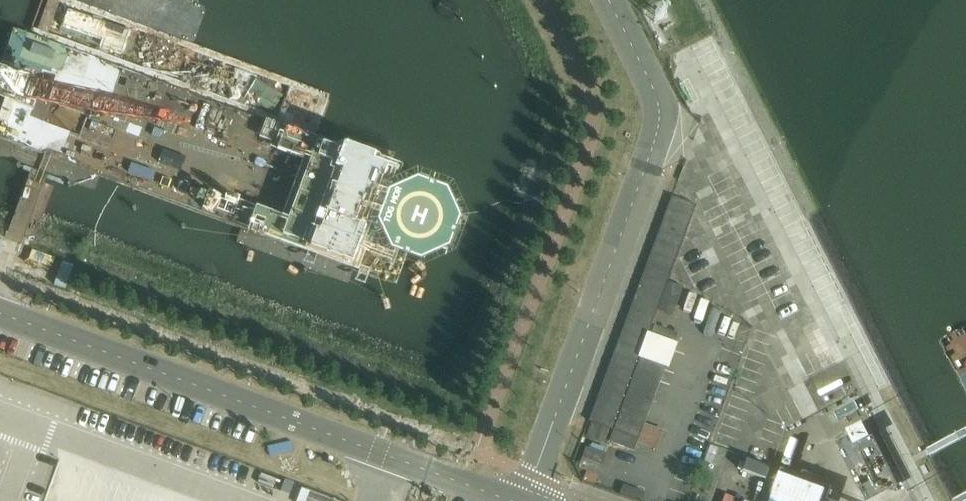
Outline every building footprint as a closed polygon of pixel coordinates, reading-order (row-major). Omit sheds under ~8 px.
[(671,196),(671,198),(667,208),(692,217),(696,206),(671,196)] [(667,208),(663,219),(688,228),(692,217),(667,208)] [(663,219),(659,230),(684,240),(688,228),(663,219)] [(659,230),(655,241),(679,251),(684,240),(659,230)] [(655,241),(651,253),(675,262),(679,251),(655,241)] [(651,253),(646,264),(671,273),(675,262),(651,253)] [(668,282),(671,273),(646,264),(642,275),(667,285),(668,282)] [(667,285),(642,275),(638,286),(663,296),(667,285)] [(676,306),(682,288),(668,282),(667,285),(663,296),(661,301),(676,306)] [(663,296),(638,286),(634,298),(659,307),(661,301),(663,296)] [(659,307),(634,298),(630,309),(655,318),(657,312),(672,317),(673,313),(659,307)] [(630,309),(626,320),(651,330),(655,318),(630,309)] [(626,320),(622,331),(646,341),(651,330),(626,320)] [(655,325),(651,336),(674,345),(678,334),(655,325)] [(622,331),(617,343),(642,352),(646,341),(622,331)] [(617,343),(613,354),(638,363),(641,356),(642,352),(617,343)] [(613,354),(609,365),(634,375),(638,363),(613,354)] [(629,386),(625,397),(621,408),(617,420),(613,431),(609,442),(634,451),(666,366),(641,356),(638,363),(634,375),(629,386)] [(609,365),(605,376),(629,386),(634,375),(609,365)] [(605,376),(601,387),(625,397),(629,386),(605,376)] [(601,387),(597,399),(621,408),(625,397),(601,387)] [(597,399),(593,410),(617,420),(621,408),(597,399)] [(613,431),(617,420),(593,410),(588,421),(613,431)] [(641,439),(659,445),(665,430),(647,424),(641,439)] [(769,500),(821,500),(827,484),(779,469),(769,500)]
